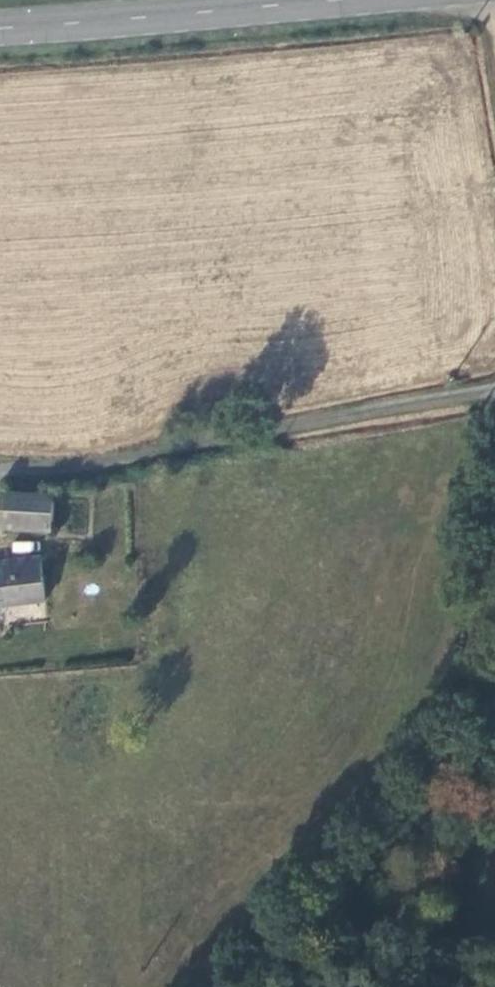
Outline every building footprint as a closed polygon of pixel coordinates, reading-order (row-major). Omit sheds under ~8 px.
[(0,501),(0,532),(40,532),(40,501),(0,501)] [(38,540),(11,541),(12,554),(39,553),(38,540)] [(36,607),(29,563),(0,568),(0,612),(36,607)]
